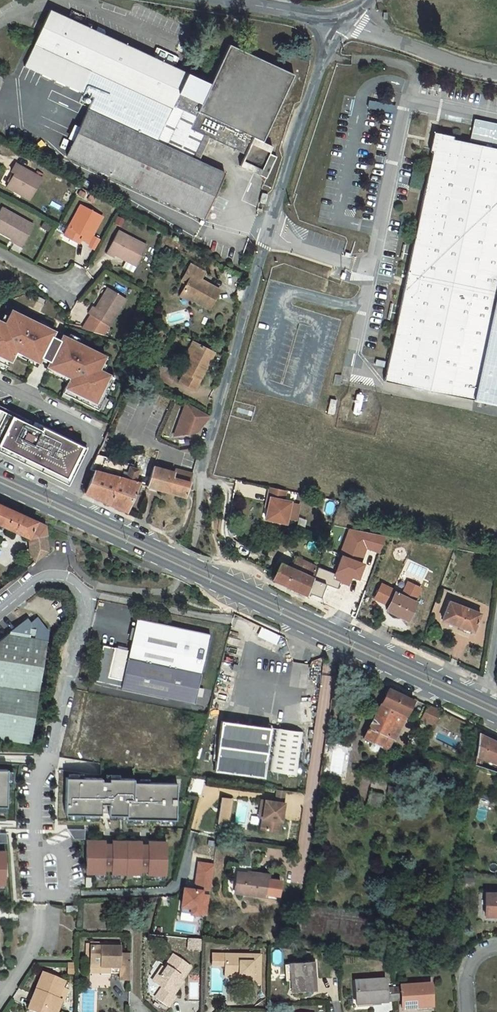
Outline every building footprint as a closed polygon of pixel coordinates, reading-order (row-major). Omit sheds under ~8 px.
[(49,9),(23,66),(93,97),(66,156),(203,219),(225,172),(192,157),(203,135),(245,154),(239,166),(265,178),(276,156),(269,153),(272,146),(262,142),(294,74),(228,44),(210,83),(188,73),(49,9)] [(470,138),(496,145),(496,123),(475,118),(470,138)] [(436,136),(388,360),(384,380),(496,405),(496,149),(436,136)] [(15,163),(11,171),(14,173),(6,187),(29,199),(41,177),(15,163)] [(259,202),(265,204),(267,194),(262,192),(259,202)] [(80,205),(68,228),(82,235),(80,239),(88,243),(93,233),(102,216),(80,205)] [(0,210),(0,232),(22,245),(34,225),(1,207),(0,210)] [(117,231),(106,253),(114,257),(115,254),(126,260),(123,267),(133,272),(137,263),(146,245),(117,231)] [(93,233),(88,243),(95,246),(100,236),(93,233)] [(189,264),(186,271),(191,274),(186,283),(181,291),(193,297),(192,299),(209,309),(219,290),(200,280),(204,272),(189,264)] [(186,271),(181,279),(186,283),(191,274),(186,271)] [(126,299),(110,288),(104,298),(102,297),(95,307),(93,306),(88,313),(90,314),(82,327),(103,334),(108,326),(109,326),(126,299)] [(181,291),(179,295),(190,301),(192,299),(193,297),(181,291)] [(7,365),(15,350),(70,377),(62,392),(98,410),(114,377),(98,370),(104,356),(62,335),(60,339),(51,335),(54,331),(11,309),(4,323),(0,321),(0,362),(7,365)] [(190,355),(196,343),(193,341),(187,353),(190,355)] [(213,352),(196,343),(190,355),(182,371),(184,372),(179,382),(194,389),(213,352)] [(149,360),(142,371),(151,376),(157,365),(149,360)] [(342,375),(336,374),(334,383),(340,385),(342,375)] [(209,415),(186,402),(174,435),(185,433),(196,431),(202,424),(208,417),(209,415)] [(68,485),(86,449),(43,426),(41,430),(29,425),(31,421),(0,406),(0,451),(68,485)] [(94,473),(85,493),(126,512),(138,483),(186,497),(192,474),(175,469),(174,472),(153,466),(150,475),(137,471),(137,469),(132,467),(133,464),(97,454),(89,471),(94,473)] [(283,501),(285,491),(270,488),(267,498),(270,498),(268,509),(266,519),(286,524),(287,519),(290,502),(283,501)] [(297,521),(300,504),(290,502),(287,519),(297,521)] [(29,538),(46,535),(45,524),(36,521),(0,504),(0,525),(29,538)] [(46,535),(29,538),(30,551),(47,546),(46,535)] [(48,551),(47,546),(30,551),(35,562),(48,551)] [(320,553),(308,548),(306,554),(309,556),(317,560),(320,553)] [(317,560),(309,556),(307,560),(306,563),(314,566),(317,560)] [(281,564),(273,580),(307,596),(317,568),(314,566),(306,563),(297,559),(293,569),(281,564)] [(408,620),(416,602),(414,601),(421,588),(408,582),(401,595),(397,593),(398,593),(397,592),(397,593),(395,592),(395,591),(381,584),(374,598),(388,605),(386,610),(408,620)] [(480,614),(449,601),(442,619),(474,631),(480,614)] [(48,632),(36,617),(29,622),(27,619),(10,632),(9,634),(7,634),(0,640),(0,739),(31,744),(48,632)] [(195,704),(210,634),(136,618),(129,651),(102,645),(94,681),(121,687),(121,688),(195,704)] [(414,700),(388,688),(364,738),(381,746),(389,749),(406,715),(407,715),(410,709),(414,700)] [(441,711),(428,705),(421,719),(434,725),(435,725),(441,711)] [(264,778),(271,728),(221,721),(215,771),(264,778)] [(298,775),(304,727),(276,724),(270,771),(298,775)] [(483,735),(478,733),(476,756),(486,760),(490,738),(483,735)] [(490,738),(486,760),(490,761),(495,763),(496,764),(496,742),(490,738)] [(136,780),(66,778),(65,813),(105,814),(105,802),(111,802),(111,814),(128,814),(128,796),(136,796),(136,780)] [(180,781),(136,780),(136,796),(128,796),(128,814),(128,817),(166,818),(166,824),(175,825),(175,817),(180,817),(180,781)] [(277,791),(276,802),(283,803),(285,792),(277,791)] [(384,795),(371,792),(367,805),(380,809),(384,795)] [(220,796),(219,822),(231,823),(232,796),(220,796)] [(261,800),(260,809),(264,809),(263,818),(261,829),(280,832),(284,804),(283,803),(276,802),(261,800)] [(366,808),(358,806),(354,819),(362,821),(366,808)] [(106,839),(86,839),(85,873),(108,873),(108,871),(112,871),(112,873),(141,873),(141,869),(149,869),(149,874),(167,875),(167,841),(149,840),(149,843),(144,843),(144,840),(113,839),(113,842),(106,842),(106,839)] [(216,864),(199,861),(195,885),(206,886),(212,887),(216,864)] [(268,875),(247,872),(247,874),(237,872),(234,892),(265,896),(268,875)] [(202,915),(206,886),(195,885),(184,883),(180,912),(182,912),(181,918),(194,920),(195,914),(202,915)] [(486,893),(486,916),(496,916),(496,893),(486,893)] [(178,922),(176,931),(192,933),(193,924),(178,922)] [(120,944),(90,944),(90,946),(90,953),(86,953),(85,963),(90,963),(90,968),(110,968),(110,973),(120,973),(120,981),(130,981),(130,955),(120,955),(120,944)] [(260,956),(225,955),(212,955),(212,966),(225,966),(225,970),(228,973),(236,973),(239,976),(246,976),(246,985),(260,985),(260,956)] [(173,956),(163,969),(165,970),(156,984),(163,988),(156,998),(169,1007),(176,997),(174,995),(183,982),(181,981),(190,967),(173,956)] [(313,962),(291,963),(292,980),(292,994),(315,992),(313,962)] [(156,984),(165,970),(163,969),(162,968),(153,982),(156,984)] [(225,970),(225,978),(242,978),(242,985),(246,985),(246,976),(239,976),(236,973),(228,973),(225,970)] [(43,974),(33,998),(39,1000),(34,1011),(48,1011),(49,1011),(57,1011),(62,1001),(58,1000),(64,982),(43,974)] [(385,980),(355,982),(357,1005),(387,1003),(387,1002),(386,988),(385,980)] [(432,1007),(431,985),(401,987),(393,988),(394,1001),(402,1001),(402,1009),(432,1007)] [(393,988),(386,988),(387,1002),(394,1001),(393,988)] [(33,998),(28,1010),(34,1011),(39,1000),(33,998)]
